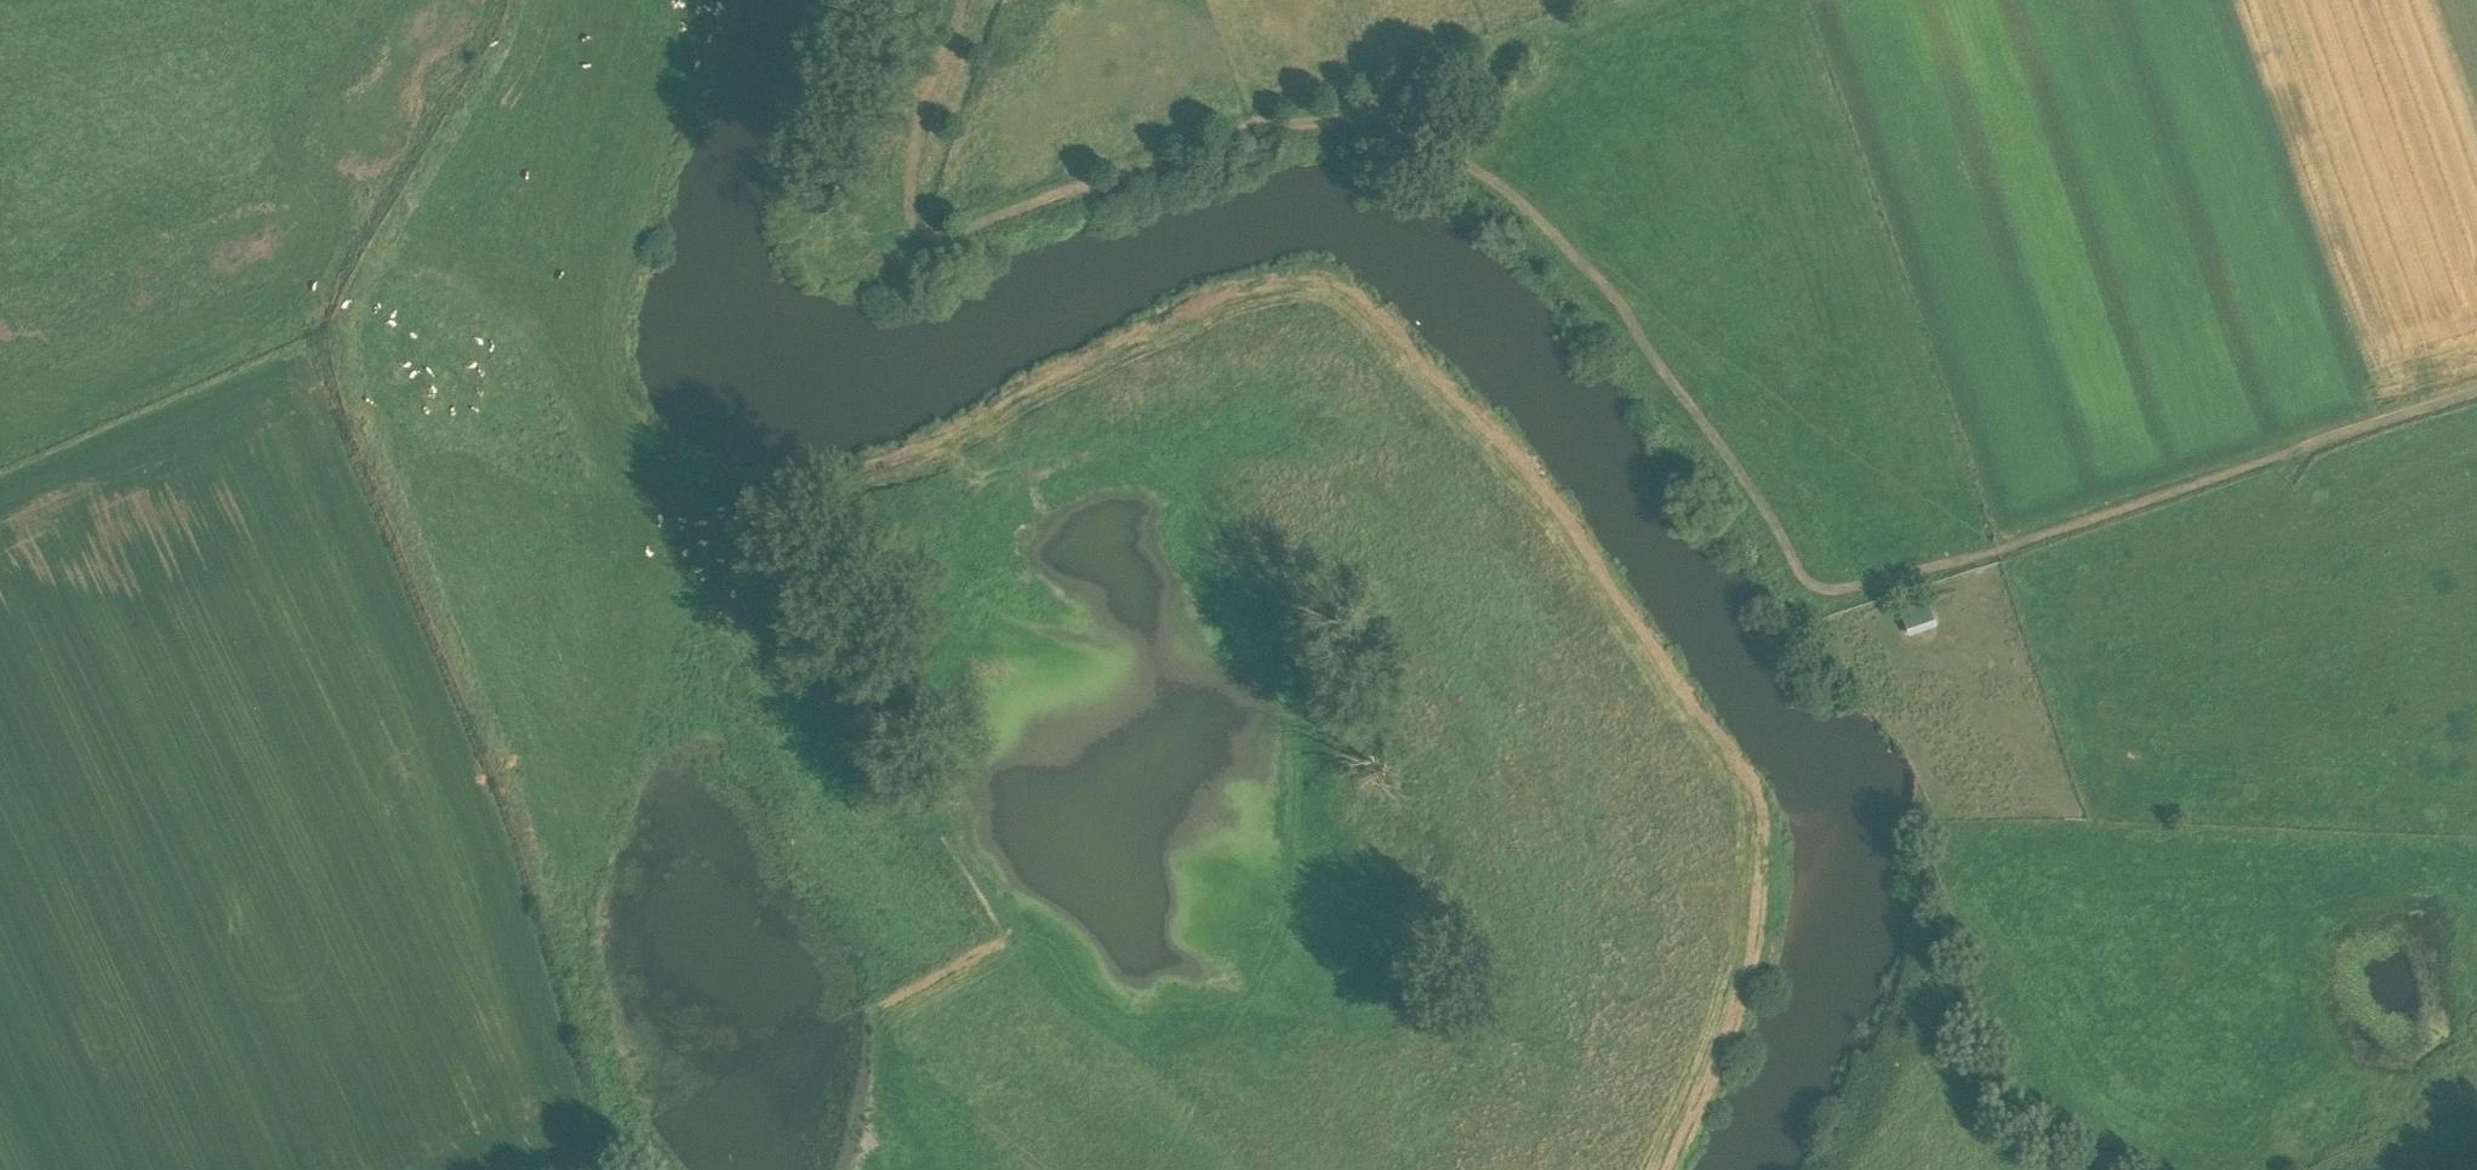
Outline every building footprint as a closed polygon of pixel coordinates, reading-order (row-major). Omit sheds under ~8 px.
[(1907,626),(1935,623),(1932,605),(1905,608),(1907,626)]
